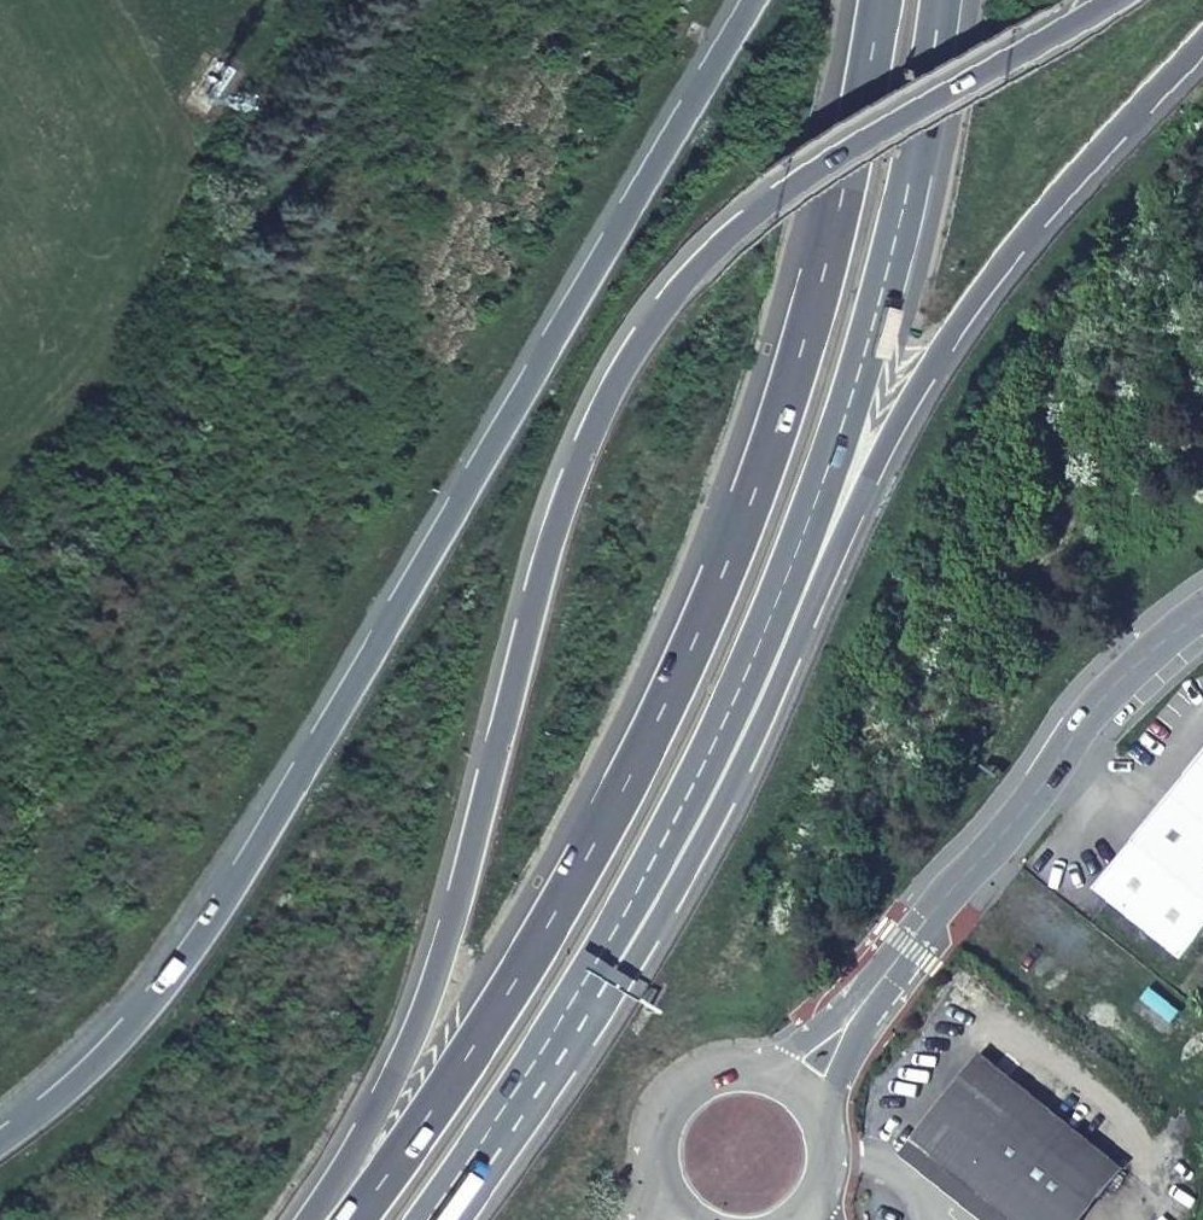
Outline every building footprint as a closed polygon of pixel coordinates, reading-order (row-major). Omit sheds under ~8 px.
[(1102,889),(1188,958),(1202,940),(1202,767),(1102,889)] [(932,1119),(924,1137),(930,1164),(939,1179),(990,1219),(1010,1219),(1012,1219),(1013,1219),(1085,1219),(1126,1169),(986,1054),(932,1119)] [(924,1137),(932,1119),(905,1151),(939,1179),(930,1164),(924,1137)]
